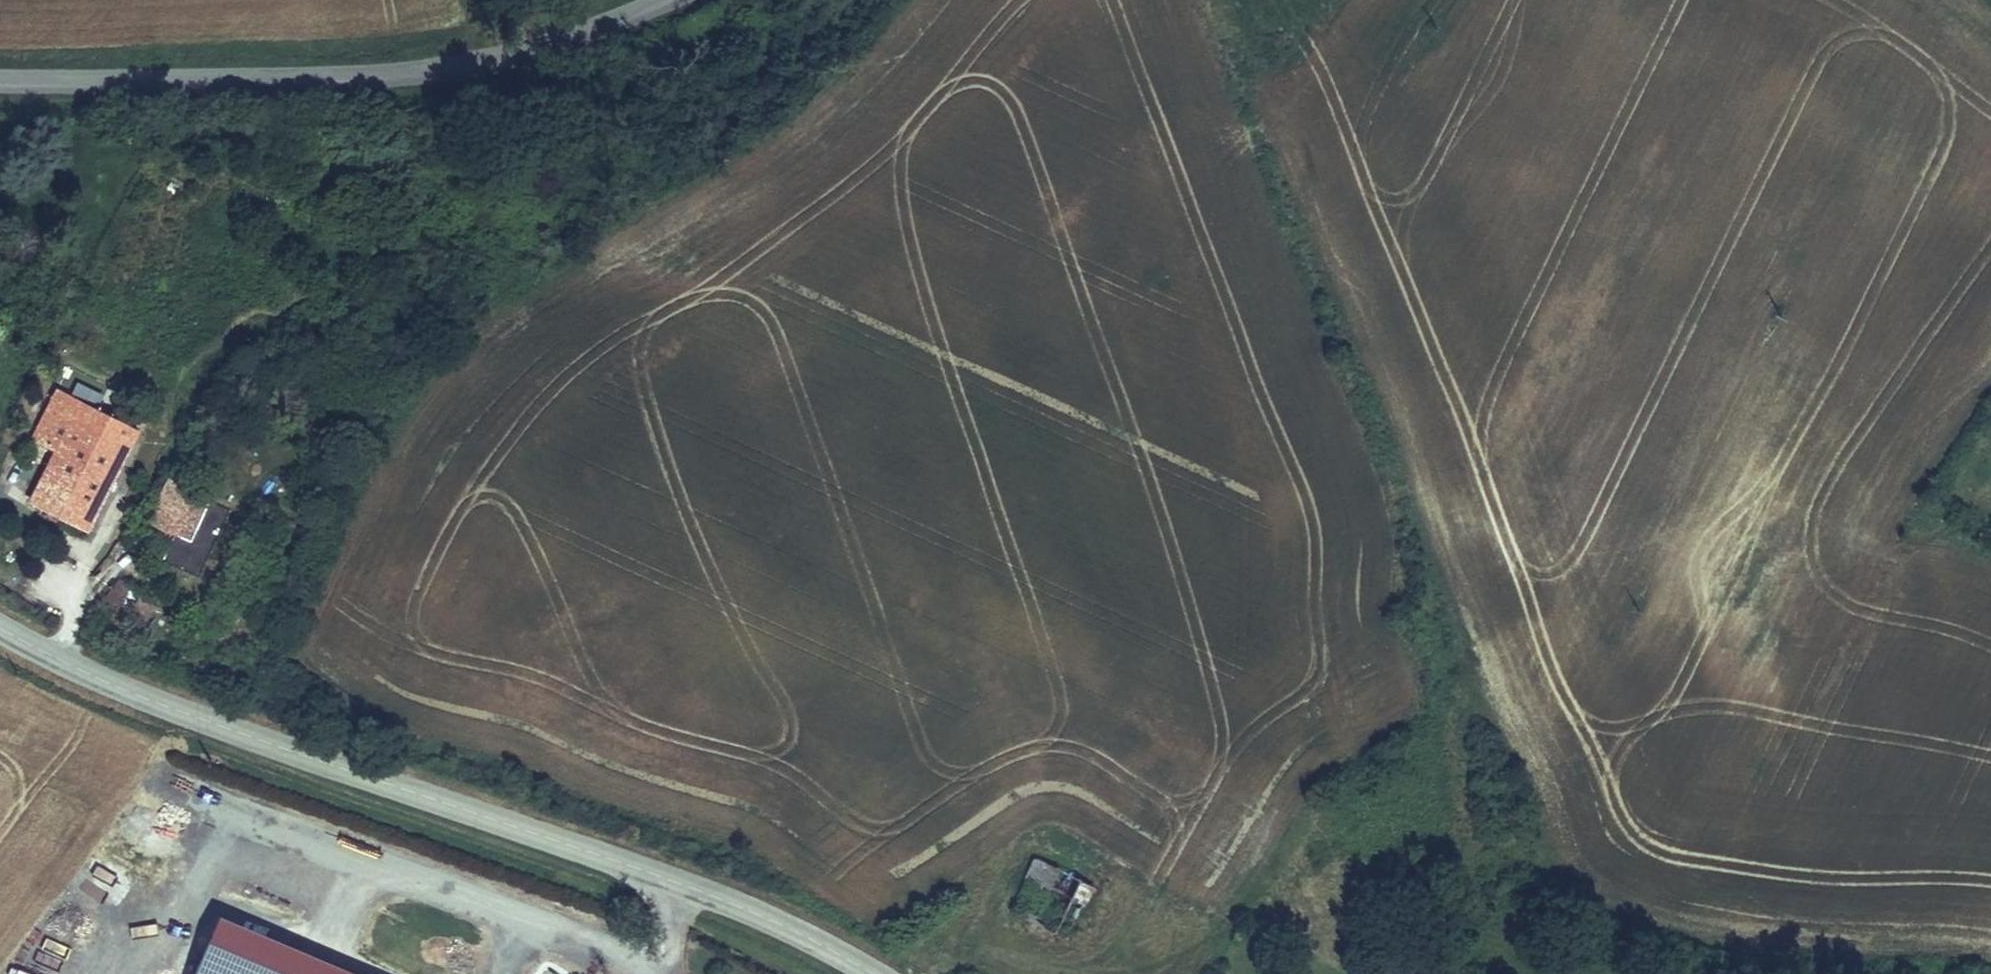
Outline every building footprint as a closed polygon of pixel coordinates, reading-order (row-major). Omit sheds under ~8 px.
[(61,392),(5,492),(92,539),(145,437),(61,392)] [(170,481),(150,522),(193,543),(212,502),(170,481)] [(170,615),(121,580),(101,607),(153,643),(170,615)] [(1096,892),(1032,860),(1008,912),(1068,943),(1096,892)] [(201,973),(349,973),(225,922),(201,973)] [(541,965),(536,973),(557,973),(541,965)]
